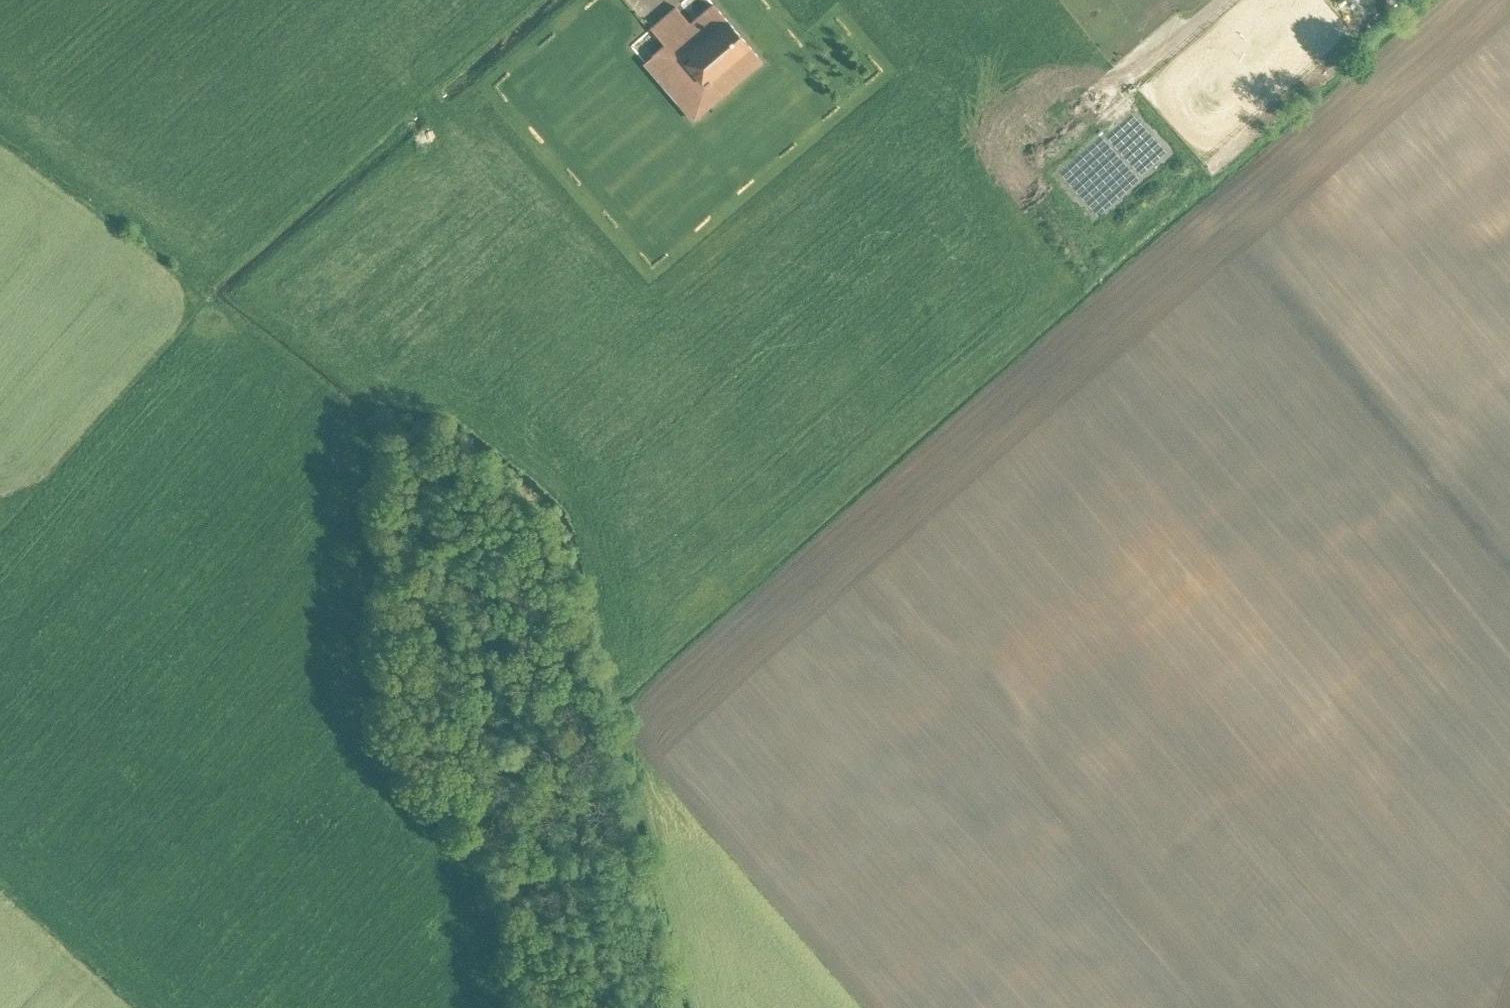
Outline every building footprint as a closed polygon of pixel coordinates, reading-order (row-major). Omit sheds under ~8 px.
[(662,23),(638,44),(653,62),(639,74),(657,95),(651,100),(663,114),(669,109),(687,129),(703,116),(696,108),(724,83),(731,91),(749,75),(701,20),(677,41),(662,23)]
